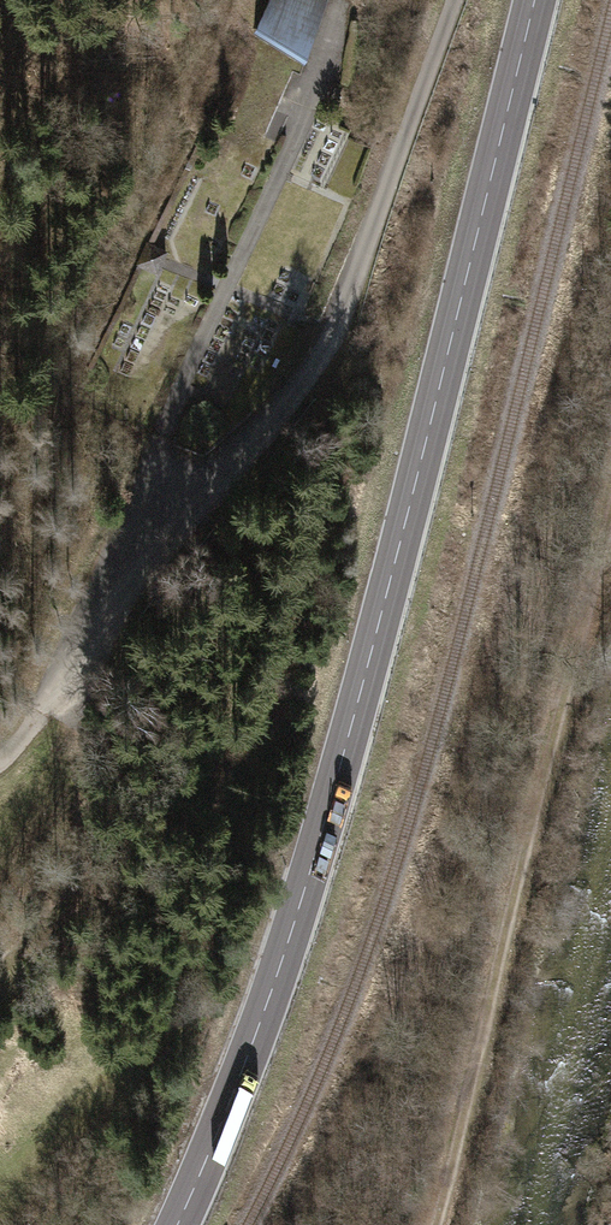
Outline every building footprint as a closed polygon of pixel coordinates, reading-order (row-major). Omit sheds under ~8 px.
[(315,53),(341,0),(271,0),(260,28),(305,49),(315,53)]
